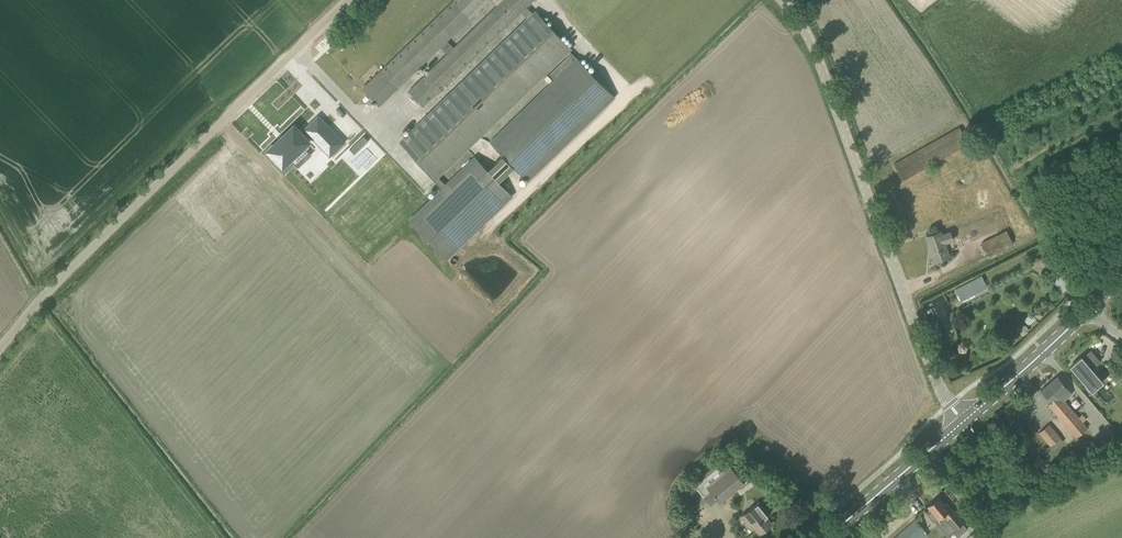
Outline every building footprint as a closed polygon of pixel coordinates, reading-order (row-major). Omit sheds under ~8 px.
[(362,88),(379,105),(440,47),(446,41),(489,0),(454,0),(362,88)] [(498,6),(453,49),(446,41),(440,47),(447,55),(408,91),(422,106),(516,15),(520,11),(526,6),(532,0),(492,0),(498,6)] [(565,54),(569,50),(533,12),(533,13),(526,6),(520,11),(527,18),(400,139),(417,156),(437,176),(565,54)] [(576,58),(569,50),(565,54),(567,57),(552,71),(550,73),(555,79),(489,142),(526,181),(614,97),(576,58)] [(296,164),(298,166),(311,154),(309,151),(314,147),(312,146),(317,141),(336,161),(348,149),(324,123),(311,135),(314,138),(310,143),(300,133),(290,142),(291,144),(286,149),(285,147),(275,157),(280,162),(278,164),(285,171),(287,169),(289,171),(296,164)] [(969,143),(960,127),(893,164),(902,180),(969,143)] [(363,146),(368,140),(364,136),(358,141),(363,146)] [(444,184),(437,176),(417,156),(413,159),(441,188),(409,219),(446,258),(511,195),(474,156),(444,184)] [(1013,243),(1007,231),(982,243),(988,256),(1013,243)] [(934,261),(945,257),(947,256),(942,242),(950,239),(948,232),(939,235),(938,232),(926,236),(930,248),(931,247),(932,251),(931,251),(934,261)] [(959,295),(962,300),(974,294),(972,289),(959,295)] [(1082,356),(1081,356),(1069,366),(1092,392),(1103,382),(1092,368),(1101,361),(1091,349),(1082,356)] [(1083,414),(1082,414),(1078,417),(1064,400),(1072,393),(1058,376),(1041,390),(1051,402),(1048,405),(1076,437),(1087,428),(1083,422),(1087,418),(1083,414)] [(1049,424),(1042,429),(1039,432),(1050,445),(1060,437),(1049,424)] [(704,497),(710,492),(712,495),(720,504),(745,483),(732,468),(731,468),(725,460),(694,486),(704,497)] [(955,481),(949,486),(952,491),(958,486),(955,481)] [(927,505),(932,511),(929,513),(928,516),(933,521),(935,521),(949,537),(955,537),(967,528),(945,501),(943,503),(938,496),(927,505)] [(751,523),(760,533),(771,523),(766,517),(769,515),(757,502),(739,517),(747,526),(751,523)] [(926,531),(916,519),(894,537),(917,537),(926,531)]
